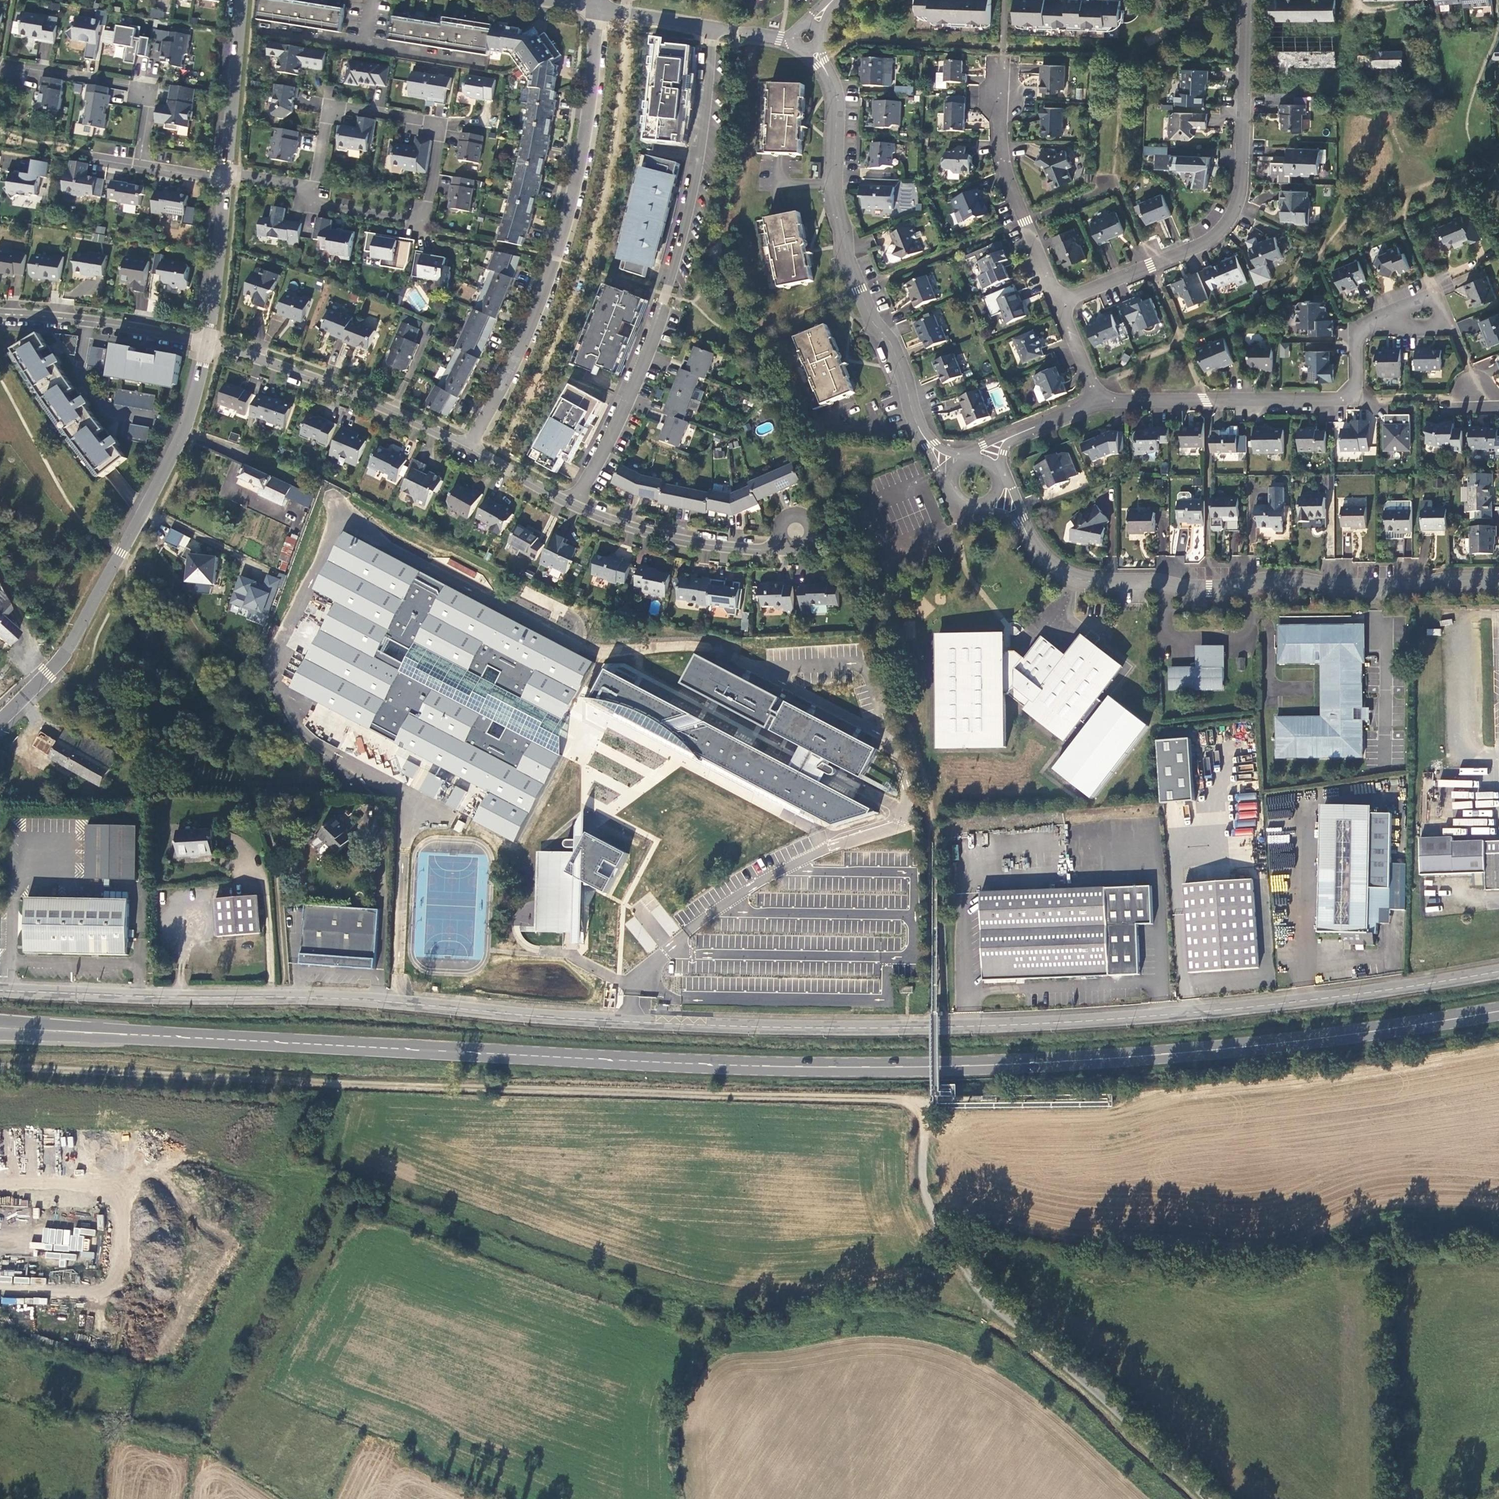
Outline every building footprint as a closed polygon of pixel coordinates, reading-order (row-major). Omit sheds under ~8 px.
[(260,18),(341,31),(345,3),(330,1),(326,0),(262,0),(260,18)] [(992,25),(992,0),(918,0),(918,1),(915,1),(914,11),(915,15),(918,18),(920,20),(924,22),(927,22),(931,22),(932,24),(933,26),(934,26),(936,27),(985,29),(987,29),(989,28),(991,27),(992,25)] [(1125,11),(1121,11),(1122,0),(1013,0),(1013,20),(1017,20),(1016,35),(1120,39),(1121,27),(1121,24),(1124,21),(1125,11)] [(1334,22),(1334,0),(1267,0),(1266,21),(1334,22)] [(1437,4),(1439,3),(1440,12),(1453,11),(1452,2),(1464,1),(1464,0),(1436,0),(1437,4)] [(1491,0),(1464,0),(1464,1),(1465,8),(1491,6),(1491,0)] [(50,3),(49,10),(59,12),(61,5),(50,3)] [(163,18),(164,9),(151,8),(150,17),(163,18)] [(23,22),(21,34),(33,36),(34,37),(40,38),(40,40),(55,43),(58,25),(47,23),(48,15),(23,11),(22,19),(23,22)] [(394,11),(389,38),(487,54),(488,47),(491,25),(478,22),(462,20),(446,18),(443,17),(442,18),(429,16),(413,14),(394,11)] [(66,31),(71,39),(88,42),(85,58),(95,59),(101,20),(78,16),(76,26),(74,26),(66,31)] [(491,25),(488,47),(502,49),(506,25),(506,23),(492,21),(491,25)] [(131,27),(119,25),(116,44),(127,46),(125,62),(135,63),(141,27),(131,25),(131,27)] [(552,56),(537,33),(533,36),(529,30),(519,29),(519,26),(506,25),(502,49),(509,51),(520,66),(529,77),(528,84),(530,84),(554,88),(557,63),(556,61),(551,60),(551,57),(552,56)] [(170,32),(153,29),(151,38),(151,39),(164,41),(169,42),(170,32)] [(542,29),(537,33),(552,56),(559,51),(542,29)] [(184,56),(187,54),(190,35),(170,32),(169,42),(164,41),(162,50),(163,50),(161,61),(172,63),(174,66),(182,67),(184,56)] [(151,38),(143,37),(140,55),(148,57),(151,39),(151,38)] [(694,92),(699,49),(676,47),(676,48),(673,48),(673,42),(661,40),(660,48),(665,49),(664,60),(659,60),(658,68),(663,68),(662,75),(661,75),(658,104),(655,104),(654,112),(659,113),(658,119),(653,119),(652,127),(657,127),(657,134),(655,134),(654,142),(683,145),(684,137),(690,138),(693,107),(691,107),(691,103),(694,103),(695,92),(694,92)] [(51,60),(51,43),(40,42),(39,59),(51,60)] [(327,49),(270,42),(268,55),(277,56),(281,60),(280,71),(302,74),(303,66),(324,70),(327,49)] [(1401,70),(1403,52),(1371,49),(1370,66),(1401,70)] [(1277,69),(1334,70),(1335,52),(1278,51),(1277,69)] [(387,66),(349,60),(346,81),(358,83),(358,81),(375,84),(375,82),(385,84),(387,66)] [(863,87),(892,88),(892,76),(893,61),(864,60),(863,67),(865,69),(865,76),(863,80),(863,87)] [(945,61),(945,74),(945,83),(966,84),(966,75),(963,74),(963,62),(945,61)] [(1065,67),(1042,65),(1042,74),(1044,74),(1043,80),(1042,80),(1041,92),(1058,93),(1058,89),(1064,89),(1065,67)] [(1205,95),(1207,95),(1207,83),(1208,83),(1209,71),(1182,70),(1182,80),(1185,84),(1185,94),(1178,94),(1177,105),(1205,106),(1205,95)] [(427,95),(427,100),(435,101),(444,103),(447,87),(450,88),(451,77),(412,71),(409,92),(427,95)] [(945,83),(945,74),(935,74),(934,89),(945,90),(945,83)] [(64,79),(42,75),(40,84),(43,85),(42,91),(36,89),(34,98),(38,103),(35,105),(42,114),(50,108),(60,110),(63,90),(62,89),(64,79)] [(494,80),(466,76),(463,92),(466,96),(475,96),(475,98),(483,100),(483,99),(492,100),(494,80)] [(892,88),(896,89),(896,88),(900,88),(900,76),(892,76),(892,88)] [(77,82),(75,92),(82,93),(83,84),(77,82)] [(104,115),(106,102),(109,103),(110,94),(108,93),(110,86),(88,83),(86,99),(89,100),(85,124),(99,126),(104,127),(106,118),(104,115)] [(298,97),(299,87),(276,83),(274,93),(276,96),(275,102),(272,104),(272,109),(277,117),(282,118),(294,110),(295,102),(294,102),(295,97),(298,97)] [(167,123),(166,128),(179,130),(180,125),(190,126),(196,88),(172,84),(169,106),(160,104),(157,121),(167,123)] [(529,101),(555,104),(556,96),(554,96),(555,88),(554,88),(530,84),(529,101)] [(762,86),(758,156),(802,158),(803,145),(801,145),(802,127),(804,126),(805,123),(805,122),(805,121),(805,119),(803,118),(803,102),(805,101),(805,98),(805,88),(790,87),(790,85),(775,84),(775,86),(762,86)] [(966,97),(949,97),(949,104),(966,105),(966,97)] [(526,121),(550,124),(552,112),(554,113),(555,104),(529,101),(526,121)] [(901,103),(874,102),(874,110),(876,110),(876,128),(890,129),(894,126),(900,126),(901,103)] [(966,105),(949,104),(947,104),(946,130),(965,131),(966,105)] [(1308,105),(1281,105),(1281,115),(1284,115),(1284,130),(1294,130),(1297,134),(1305,134),(1304,117),(1306,115),(1309,115),(1308,105)] [(1063,136),(1065,110),(1044,108),(1043,135),(1063,136)] [(334,123),(333,132),(334,134),(335,134),(333,148),(342,149),(345,148),(345,145),(362,148),(364,136),(362,136),(363,130),(368,130),(370,116),(354,112),(352,127),(348,126),(347,124),(334,123)] [(1209,115),(1180,114),(1178,116),(1177,124),(1174,128),(1174,130),(1177,134),(1177,138),(1178,140),(1188,140),(1188,142),(1195,142),(1199,137),(1195,134),(1196,130),(1198,128),(1200,130),(1209,130),(1209,129),(1209,115)] [(522,140),(549,144),(550,138),(548,137),(550,124),(526,121),(522,140)] [(97,138),(99,126),(85,124),(78,123),(77,135),(97,138)] [(299,141),(300,131),(278,128),(277,136),(274,136),(272,144),(275,147),(273,159),(294,162),(295,156),(298,153),(300,141),(299,141)] [(462,130),(461,138),(463,138),(462,148),(460,158),(480,161),(485,133),(462,130)] [(419,164),(429,166),(433,138),(417,135),(415,147),(409,146),(409,144),(396,141),(394,154),(403,155),(402,164),(404,164),(406,167),(418,169),(419,164)] [(522,140),(519,159),(543,164),(545,153),(548,154),(549,144),(522,140)] [(897,145),(873,144),(873,152),(875,152),(874,169),(884,169),(887,166),(894,166),(894,156),(895,154),(897,153),(897,145)] [(964,156),(965,148),(958,147),(953,153),(948,152),(946,155),(946,159),(944,163),(944,168),(948,171),(951,171),(954,175),(964,175),(965,178),(967,175),(970,176),(971,173),(974,171),(975,167),(971,164),(971,157),(964,156)] [(1325,149),(1288,149),(1288,163),(1272,163),(1272,176),(1279,176),(1280,183),(1290,184),(1290,176),(1309,177),(1309,173),(1318,174),(1318,163),(1324,163),(1325,149)] [(1055,158),(1043,153),(1037,166),(1046,169),(1054,188),(1073,181),(1069,171),(1074,169),(1068,153),(1055,158)] [(1213,157),(1157,156),(1157,170),(1197,172),(1198,174),(1199,175),(1196,185),(1209,186),(1213,157)] [(32,172),(13,169),(11,181),(5,185),(13,196),(18,192),(30,194),(30,191),(38,193),(41,174),(47,175),(50,160),(35,158),(32,172)] [(89,174),(86,174),(87,169),(88,162),(71,159),(70,168),(67,168),(64,188),(66,191),(83,193),(85,191),(94,193),(97,176),(89,174)] [(519,159),(514,178),(542,184),(543,177),(540,176),(543,164),(519,159)] [(651,174),(644,203),(646,204),(645,211),(642,210),(638,225),(641,226),(639,233),(636,232),(629,261),(632,262),(655,269),(659,269),(665,247),(666,247),(677,203),(676,203),(677,195),(674,194),(675,188),(680,189),(686,167),(654,159),(652,167),(655,168),(654,174),(651,174)] [(477,178),(456,175),(455,183),(452,183),(451,192),(453,193),(452,204),(454,209),(459,210),(461,207),(472,208),(477,178)] [(105,177),(97,176),(94,193),(102,194),(105,177)] [(118,197),(120,200),(141,203),(142,194),(145,192),(146,185),(130,182),(130,181),(113,178),(110,196),(118,197)] [(514,178),(510,197),(534,202),(537,192),(540,193),(542,184),(514,178)] [(186,213),(189,193),(181,192),(179,193),(175,193),(176,188),(165,187),(165,190),(156,188),(152,210),(162,212),(162,209),(168,210),(170,208),(172,210),(186,213)] [(896,189),(863,187),(862,191),(862,199),(865,199),(865,209),(895,210),(896,189)] [(353,189),(343,188),(342,196),(352,197),(353,189)] [(980,190),(953,202),(956,210),(963,212),(967,222),(976,218),(981,219),(990,215),(986,205),(984,205),(983,200),(984,200),(980,190)] [(1308,192),(1281,192),(1281,202),(1286,202),(1286,208),(1284,208),(1284,221),(1295,222),(1297,225),(1308,225),(1308,210),(1310,207),(1311,200),(1308,197),(1308,192)] [(1164,195),(1142,204),(1146,213),(1144,214),(1148,225),(1162,219),(1163,220),(1173,216),(1164,195)] [(510,197),(505,217),(532,224),(534,216),(532,215),(534,202),(510,197)] [(289,243),(301,244),(304,221),(293,220),(293,223),(286,223),(286,218),(288,206),(276,205),(274,217),(266,216),(264,229),(275,231),(274,237),(289,239),(289,243)] [(779,217),(757,220),(770,289),(782,287),(783,288),(797,286),(797,284),(811,281),(808,266),(807,266),(805,256),(804,252),(804,250),(806,249),(807,247),(807,245),(805,243),(804,241),(802,241),(799,227),(800,226),(798,213),(779,217)] [(1109,217),(1093,224),(1101,245),(1110,242),(1109,239),(1125,232),(1117,213),(1108,216),(1109,217)] [(341,254),(342,256),(353,258),(357,230),(345,228),(345,230),(334,228),(336,219),(321,216),(319,232),(318,238),(323,239),(325,241),(325,247),(330,249),(333,253),(341,254)] [(1482,239),(1475,222),(1470,219),(1465,222),(1463,216),(1455,220),(1454,222),(1441,228),(1447,242),(1450,241),(1455,244),(1456,247),(1464,244),(1463,241),(1471,238),(1473,242),(1482,239)] [(505,217),(499,239),(524,244),(528,231),(530,232),(531,225),(532,224),(505,217)] [(107,228),(97,226),(96,233),(106,234),(107,228)] [(912,226),(891,234),(894,242),(896,241),(898,247),(893,245),(890,246),(887,254),(890,262),(893,263),(901,260),(902,257),(903,258),(923,251),(918,237),(912,240),(910,235),(915,233),(912,226)] [(1076,229),(1053,238),(1056,246),(1057,246),(1061,254),(1062,253),(1068,267),(1076,264),(1076,263),(1087,258),(1083,246),(1079,244),(1077,238),(1079,237),(1076,229)] [(375,254),(377,255),(380,232),(370,230),(367,248),(375,250),(375,254)] [(162,233),(152,232),(151,239),(161,241),(162,233)] [(380,232),(377,255),(385,256),(384,263),(407,267),(411,258),(413,242),(413,240),(384,235),(385,232),(380,232)] [(413,242),(416,243),(417,238),(385,232),(384,235),(413,240),(413,242)] [(106,235),(95,233),(94,241),(105,242),(106,235)] [(1261,246),(1252,250),(1259,267),(1276,260),(1276,258),(1284,255),(1277,238),(1265,243),(1266,246),(1262,248),(1261,246)] [(966,261),(976,257),(984,275),(980,277),(985,289),(1010,279),(1003,263),(1009,261),(1001,243),(966,257),(966,261)] [(1413,268),(1407,253),(1403,255),(1399,246),(1389,250),(1388,252),(1380,256),(1376,264),(1382,268),(1384,273),(1393,276),(1396,268),(1400,267),(1402,272),(1413,268)] [(451,257),(448,257),(444,256),(444,254),(443,252),(418,248),(414,275),(439,278),(438,283),(451,284),(454,264),(450,264),(451,257)] [(0,249),(0,271),(1,270),(6,271),(5,273),(14,274),(14,271),(23,273),(26,252),(10,249),(7,251),(0,249)] [(104,274),(108,253),(90,250),(89,252),(76,250),(75,259),(77,262),(76,269),(87,271),(86,273),(96,274),(96,272),(104,274)] [(515,275),(522,254),(499,250),(496,257),(494,257),(490,266),(493,267),(515,275)] [(164,278),(166,280),(171,281),(174,285),(176,285),(179,283),(181,286),(186,287),(189,284),(190,280),(188,277),(190,265),(187,261),(164,257),(164,252),(156,251),(153,271),(165,273),(164,278)] [(61,277),(64,254),(55,252),(55,255),(34,252),(31,272),(33,275),(38,276),(40,274),(44,274),(44,275),(52,276),(52,275),(61,277)] [(150,259),(126,255),(122,279),(129,280),(136,281),(135,286),(135,288),(145,290),(150,259)] [(1213,268),(1220,286),(1236,279),(1238,286),(1249,282),(1237,255),(1229,259),(1229,261),(1213,268)] [(1368,280),(1359,261),(1334,272),(1342,291),(1348,289),(1352,291),(1361,286),(1360,284),(1368,280)] [(655,269),(632,262),(629,271),(652,278),(655,269)] [(1498,297),(1485,265),(1463,274),(1469,293),(1471,292),(1477,306),(1498,297)] [(1205,270),(1213,289),(1214,288),(1220,286),(1213,268),(1212,266),(1205,270)] [(484,287),(507,296),(515,275),(493,267),(484,287)] [(254,299),(256,303),(268,307),(272,292),(276,290),(282,273),(265,268),(263,275),(255,272),(248,292),(255,295),(254,299)] [(1209,298),(1198,271),(1189,275),(1190,276),(1185,278),(1182,277),(1181,280),(1172,284),(1176,293),(1180,291),(1182,296),(1187,298),(1191,306),(1209,298)] [(928,277),(908,284),(914,298),(911,299),(915,308),(935,300),(932,293),(933,290),(928,277)] [(476,307),(498,316),(507,296),(484,287),(476,307)] [(612,287),(580,367),(593,372),(595,365),(606,369),(623,376),(652,302),(612,287)] [(134,309),(146,310),(148,292),(136,291),(134,309)] [(312,299),(288,291),(281,314),(290,317),(305,322),(312,299)] [(353,291),(351,299),(359,302),(362,295),(353,291)] [(1022,302),(1018,292),(1000,301),(1009,325),(1029,317),(1022,302)] [(1137,297),(1125,302),(1133,321),(1137,319),(1142,330),(1146,328),(1147,330),(1149,331),(1152,332),(1154,331),(1156,329),(1157,327),(1158,325),(1157,323),(1163,321),(1152,298),(1144,301),(1143,298),(1138,300),(1137,297)] [(1334,335),(1334,320),(1327,320),(1326,301),(1324,301),(1324,297),(1316,297),(1316,301),(1311,301),(1311,298),(1307,298),(1307,301),(1300,302),(1297,305),(1298,325),(1303,328),(1310,328),(1310,336),(1334,335)] [(348,336),(354,319),(356,315),(347,312),(344,313),(331,307),(328,315),(329,318),(326,324),(341,330),(340,333),(348,336)] [(469,316),(466,325),(489,336),(498,316),(476,307),(473,316),(469,316)] [(1118,325),(1114,314),(1103,319),(1103,320),(1089,326),(1098,348),(1107,344),(1106,341),(1114,337),(1115,339),(1122,336),(1123,341),(1131,338),(1124,323),(1118,325)] [(1481,322),(1484,331),(1486,330),(1489,337),(1487,338),(1491,346),(1498,343),(1498,314),(1481,322)] [(936,317),(915,325),(920,338),(922,337),(927,349),(948,341),(943,328),(940,328),(936,317)] [(348,336),(347,339),(356,342),(357,340),(372,346),(378,329),(354,319),(348,336)] [(421,329),(404,321),(392,348),(393,352),(389,361),(390,365),(406,371),(410,370),(421,345),(416,341),(421,329)] [(464,336),(459,346),(481,356),(489,336),(466,325),(462,334),(464,336)] [(799,339),(787,343),(815,409),(856,393),(856,392),(851,380),(850,380),(844,366),(843,365),(842,362),(842,361),(843,360),(843,358),(843,356),(841,355),(839,355),(834,343),(835,342),(829,326),(814,332),(814,331),(798,337),(799,339)] [(74,437),(104,475),(111,470),(129,456),(119,444),(122,442),(117,436),(115,437),(108,426),(106,427),(89,404),(92,403),(87,396),(85,397),(78,386),(77,387),(68,375),(61,362),(64,361),(59,354),(57,355),(51,344),(49,344),(41,331),(15,348),(34,378),(50,403),(74,437)] [(1033,332),(1015,340),(1025,364),(1044,357),(1040,348),(1043,348),(1039,339),(1037,340),(1033,332)] [(1236,363),(1226,339),(1198,351),(1207,372),(1224,366),(1225,368),(1236,363)] [(684,365),(702,372),(707,373),(716,349),(698,342),(692,357),(687,355),(684,365)] [(189,357),(116,343),(110,376),(181,390),(189,357)] [(1279,343),(1279,357),(1289,357),(1289,343),(1279,343)] [(1275,371),(1275,348),(1265,348),(1263,345),(1251,345),(1252,366),(1266,367),(1267,371),(1275,371)] [(111,349),(94,346),(91,366),(108,368),(111,349)] [(459,346),(450,365),(472,376),(481,356),(459,346)] [(1445,371),(1445,351),(1427,351),(1427,348),(1418,348),(1419,371),(1445,371)] [(1403,377),(1402,349),(1391,349),(1391,351),(1378,351),(1378,366),(1380,366),(1380,375),(1383,378),(1403,377)] [(1336,381),(1336,369),(1332,369),(1331,362),(1331,351),(1308,352),(1309,364),(1312,364),(1313,381),(1336,381)] [(934,364),(938,373),(939,372),(941,376),(945,385),(964,377),(955,355),(934,364)] [(441,384),(461,395),(472,376),(450,365),(441,384)] [(693,394),(702,372),(684,365),(675,388),(693,394)] [(1059,369),(1035,378),(1038,386),(1044,388),(1049,402),(1069,394),(1059,369)] [(435,392),(428,405),(450,416),(461,395),(441,384),(437,382),(433,390),(435,392)] [(157,394),(119,387),(116,403),(155,409),(157,394)] [(249,419),(256,397),(247,394),(248,392),(229,387),(223,407),(241,413),(240,416),(249,419)] [(577,387),(539,460),(552,467),(563,474),(570,462),(581,467),(595,440),(599,433),(613,406),(577,387)] [(693,394),(675,388),(667,410),(690,419),(690,418),(685,416),(690,403),(693,394)] [(980,390),(961,397),(965,407),(962,409),(969,426),(991,417),(980,390)] [(700,407),(703,398),(693,394),(690,403),(700,407)] [(942,402),(946,412),(959,407),(955,397),(942,402)] [(261,398),(254,418),(261,421),(263,421),(269,423),(270,424),(278,427),(279,428),(288,431),(295,409),(269,400),(269,401),(261,398)] [(690,419),(667,410),(664,418),(669,420),(664,434),(682,441),(690,419)] [(1396,414),(1396,415),(1396,424),(1386,425),(1387,451),(1412,450),(1411,414),(1396,414)] [(1396,424),(1396,415),(1386,415),(1386,425),(1396,424)] [(331,449),(340,426),(321,419),(321,421),(312,418),(304,438),(313,442),(314,440),(323,443),(322,446),(331,449)] [(1370,451),(1370,420),(1358,420),(1358,429),(1342,429),(1342,451),(1370,451)] [(1455,431),(1455,424),(1446,424),(1446,425),(1442,425),(1430,422),(1428,432),(1430,435),(1428,443),(1439,446),(1446,446),(1446,447),(1456,447),(1455,431)] [(152,426),(132,423),(130,440),(149,442),(152,426)] [(1183,448),(1206,448),(1206,423),(1196,423),(1196,427),(1183,427),(1183,448)] [(1213,430),(1213,453),(1239,453),(1239,436),(1239,426),(1232,426),(1227,430),(1221,430),(1213,430)] [(1286,453),(1286,429),(1268,429),(1268,426),(1256,427),(1257,453),(1286,453)] [(1163,443),(1163,428),(1152,428),(1152,432),(1139,432),(1135,435),(1135,442),(1138,445),(1138,455),(1147,454),(1151,452),(1161,451),(1161,443),(1163,443)] [(1471,428),(1471,450),(1480,450),(1480,449),(1489,449),(1489,451),(1498,451),(1498,457),(1498,437),(1498,428),(1481,429),(1481,428),(1471,428)] [(1328,453),(1328,432),(1318,432),(1318,429),(1301,429),(1301,451),(1317,450),(1317,453),(1328,453)] [(363,439),(346,431),(336,456),(351,463),(353,467),(357,469),(361,467),(371,444),(362,441),(363,439)] [(1464,431),(1455,431),(1456,447),(1456,451),(1464,451),(1464,431)] [(233,432),(230,439),(239,442),(241,435),(233,432)] [(1122,455),(1122,433),(1112,432),(1104,435),(1104,437),(1098,437),(1082,443),(1086,454),(1092,457),(1095,461),(1105,458),(1105,456),(1108,457),(1115,454),(1122,455)] [(394,457),(381,451),(373,470),(381,474),(385,473),(393,477),(391,481),(399,485),(410,463),(403,460),(405,456),(397,452),(394,457)] [(1080,476),(1070,454),(1065,453),(1059,455),(1058,453),(1049,457),(1050,460),(1035,467),(1040,478),(1045,476),(1050,487),(1053,489),(1072,482),(1071,479),(1080,476)] [(800,477),(793,458),(773,467),(781,485),(800,477)] [(430,466),(416,459),(403,488),(407,490),(405,494),(417,500),(420,504),(430,508),(437,492),(442,494),(447,481),(445,476),(435,472),(434,475),(427,472),(430,466)] [(625,460),(616,477),(638,488),(645,470),(625,460)] [(570,462),(563,474),(575,480),(581,467),(570,462)] [(285,507),(288,499),(293,487),(244,464),(238,478),(263,490),(261,497),(285,507)] [(781,485),(773,467),(752,477),(753,480),(761,498),(760,495),(781,485)] [(645,470),(638,488),(639,489),(663,494),(666,478),(667,475),(645,470)] [(1470,473),(1471,485),(1491,484),(1494,484),(1494,473),(1470,473)] [(1334,474),(1325,474),(1325,490),(1334,490),(1334,474)] [(1203,478),(1194,477),(1194,486),(1203,486),(1203,478)] [(666,478),(663,494),(664,494),(663,497),(686,502),(690,483),(666,478)] [(746,504),(761,498),(753,480),(734,488),(736,505),(746,504)] [(714,485),(714,484),(713,488),(690,483),(686,502),(710,507),(710,503),(714,485)] [(736,505),(734,488),(714,484),(714,485),(710,503),(726,506),(736,505)] [(1491,502),(1491,484),(1471,485),(1471,502),(1467,502),(1467,510),(1494,510),(1494,502),(1491,502)] [(472,521),(486,495),(476,491),(475,493),(460,486),(450,504),(453,509),(463,515),(462,517),(472,521)] [(851,488),(855,497),(860,494),(857,486),(851,488)] [(293,487),(288,499),(310,508),(315,496),(293,487)] [(1284,487),(1270,487),(1270,505),(1256,504),(1256,513),(1259,516),(1260,527),(1270,527),(1275,531),(1282,531),(1282,515),(1286,515),(1284,487)] [(1204,524),(1206,524),(1205,502),(1204,502),(1192,502),(1192,495),(1190,494),(1182,494),(1180,496),(1179,502),(1179,521),(1189,521),(1190,524),(1204,524)] [(1240,497),(1213,498),(1213,518),(1213,528),(1214,529),(1215,530),(1222,530),(1225,528),(1225,518),(1229,518),(1229,520),(1240,520),(1240,497)] [(1326,497),(1300,498),(1301,521),(1311,521),(1311,518),(1326,518),(1326,497)] [(504,508),(491,500),(480,519),(495,527),(493,532),(502,537),(508,526),(512,525),(516,518),(510,514),(511,512),(504,508)] [(1448,530),(1447,520),(1447,508),(1433,508),(1433,500),(1422,501),(1423,529),(1448,530)] [(1403,532),(1412,531),(1412,501),(1411,501),(1389,501),(1386,505),(1385,511),(1385,518),(1388,521),(1387,538),(1403,538),(1403,532)] [(1109,519),(1098,507),(1085,517),(1082,513),(1073,521),(1078,529),(1073,532),(1071,540),(1084,543),(1087,541),(1103,545),(1107,528),(1103,524),(1109,519)] [(1367,507),(1343,507),(1343,527),(1358,527),(1358,528),(1367,528),(1367,507)] [(1155,513),(1130,513),(1130,534),(1140,533),(1141,532),(1156,532),(1155,513)] [(1204,525),(1189,524),(1187,561),(1203,561),(1204,525)] [(1494,532),(1494,526),(1470,525),(1470,535),(1473,535),(1473,552),(1494,552),(1494,532)] [(171,528),(165,542),(177,548),(179,546),(186,548),(186,547),(191,538),(171,528)] [(532,530),(529,532),(527,534),(521,531),(512,545),(523,552),(522,553),(538,562),(547,546),(541,542),(542,540),(536,536),(537,534),(532,530)] [(567,540),(558,535),(544,565),(551,569),(552,567),(568,574),(575,562),(572,561),(578,549),(569,545),(565,543),(567,540)] [(296,540),(287,537),(276,568),(286,572),(296,540)] [(476,826),(516,846),(559,760),(547,755),(593,669),(349,537),(321,589),(342,600),(293,692),(492,797),(476,826)] [(191,550),(186,547),(186,548),(181,557),(186,560),(183,582),(215,586),(218,557),(190,553),(191,550)] [(628,584),(634,565),(625,563),(626,560),(613,557),(610,559),(599,556),(597,562),(598,567),(596,575),(608,579),(611,582),(619,584),(620,582),(628,584)] [(669,600),(674,577),(659,574),(656,570),(642,566),(637,586),(646,588),(646,591),(654,593),(657,596),(669,600)] [(257,581),(239,575),(229,603),(249,610),(246,619),(264,626),(278,588),(281,590),(286,576),(278,572),(276,577),(266,574),(261,589),(255,588),(257,581)] [(710,607),(713,581),(705,580),(705,582),(699,581),(697,583),(689,583),(687,579),(677,586),(682,593),(681,600),(690,601),(691,603),(703,605),(703,607),(710,609),(710,607)] [(729,583),(713,581),(710,607),(727,608),(727,611),(731,616),(739,617),(740,611),(743,611),(745,591),(742,591),(743,584),(737,584),(736,590),(728,589),(729,583)] [(209,593),(209,585),(196,584),(195,591),(209,593)] [(795,615),(794,587),(785,588),(785,586),(771,587),(771,584),(768,584),(760,587),(761,597),(763,599),(764,607),(776,607),(779,610),(785,609),(787,615),(795,615)] [(821,586),(801,587),(803,609),(812,609),(812,607),(829,607),(830,608),(841,608),(839,585),(830,586),(830,584),(821,585),(821,586)] [(2,589),(1,589),(0,587),(0,638),(7,644),(19,632),(3,617),(11,608),(2,589)] [(579,587),(576,595),(583,598),(586,590),(579,587)] [(1365,627),(1279,627),(1279,665),(1322,665),(1322,719),(1276,719),(1276,759),(1362,759),(1362,722),(1354,722),(1354,710),(1362,710),(1362,665),(1365,665),(1365,658),(1361,658),(1361,649),(1365,649),(1365,627)] [(1009,695),(1008,652),(1008,644),(1008,634),(937,634),(938,751),(1010,749),(1009,695)] [(1068,655),(1027,709),(1026,710),(1065,741),(1066,742),(1127,668),(1095,643),(1085,635),(1068,655)] [(1008,652),(1009,695),(1010,695),(1027,709),(1068,655),(1043,636),(1026,658),(1018,652),(1008,652)] [(1173,690),(1204,690),(1225,690),(1225,681),(1224,646),(1199,647),(1200,668),(1173,669),(1173,690)] [(835,827),(874,815),(876,812),(821,783),(826,774),(830,766),(831,763),(864,780),(879,750),(744,680),(702,659),(686,689),(805,749),(795,768),(608,672),(593,701),(835,827)] [(1362,710),(1354,710),(1354,722),(1362,722),(1370,722),(1370,710),(1365,710),(1362,710)] [(121,756),(69,727),(61,741),(43,731),(34,747),(103,786),(121,756)] [(1196,801),(1192,740),(1159,742),(1164,804),(1196,801)] [(830,766),(826,774),(833,778),(836,777),(838,774),(839,771),(830,766)] [(1323,814),(1321,934),(1345,934),(1345,941),(1353,941),(1353,945),(1358,946),(1358,951),(1364,951),(1365,946),(1375,947),(1375,935),(1379,935),(1379,924),(1384,924),(1384,912),(1391,913),(1391,911),(1391,890),(1372,889),(1373,816),(1323,814)] [(1373,816),(1372,889),(1391,890),(1392,866),(1393,816),(1373,816)] [(461,833),(465,823),(457,819),(453,830),(461,833)] [(337,857),(354,840),(347,835),(350,832),(336,820),(320,837),(331,849),(330,851),(337,857)] [(513,927),(575,929),(584,930),(585,883),(589,885),(589,887),(590,888),(592,889),(593,888),(595,887),(608,894),(627,854),(588,834),(586,837),(585,854),(580,854),(581,823),(580,823),(578,823),(578,840),(567,840),(566,842),(566,843),(566,845),(566,847),(567,849),(569,849),(577,849),(577,854),(541,853),(539,902),(533,902),(528,904),(523,907),(519,911),(516,916),(514,921),(513,927)] [(136,825),(89,825),(85,825),(85,878),(135,880),(136,825)] [(213,855),(210,827),(175,830),(177,858),(213,855)] [(1288,834),(1267,836),(1268,846),(1289,844),(1288,834)] [(325,856),(330,851),(331,849),(320,837),(314,843),(314,846),(317,849),(317,852),(322,856),(325,856)] [(1487,874),(1487,891),(1498,891),(1498,842),(1486,843),(1486,841),(1454,842),(1454,837),(1420,839),(1421,876),(1487,874)] [(758,873),(766,865),(759,859),(752,867),(758,873)] [(1407,866),(1392,866),(1391,890),(1391,911),(1406,911),(1407,866)] [(1270,875),(1271,891),(1288,891),(1288,874),(1270,875)] [(1253,880),(1185,886),(1191,974),(1259,969),(1253,880)] [(1141,975),(1140,925),(1155,925),(1153,886),(982,893),(986,981),(1021,980),(1141,975)] [(260,934),(257,895),(212,899),(216,938),(260,934)] [(85,898),(23,897),(23,956),(129,956),(130,899),(85,898)] [(304,904),(298,964),(372,970),(376,970),(380,909),(304,904)] [(584,930),(575,929),(575,945),(584,945),(584,930)] [(149,965),(149,974),(158,974),(158,966),(149,965)] [(72,1230),(43,1227),(42,1242),(30,1241),(29,1248),(80,1252),(79,1260),(93,1262),(94,1252),(88,1251),(90,1236),(94,1237),(95,1229),(72,1227),(72,1230)] [(59,1266),(65,1267),(66,1260),(76,1261),(76,1254),(46,1251),(45,1257),(59,1259),(59,1266)] [(46,1279),(14,1276),(13,1282),(46,1284),(46,1279)] [(86,1315),(84,1331),(92,1332),(94,1316),(86,1315)]
